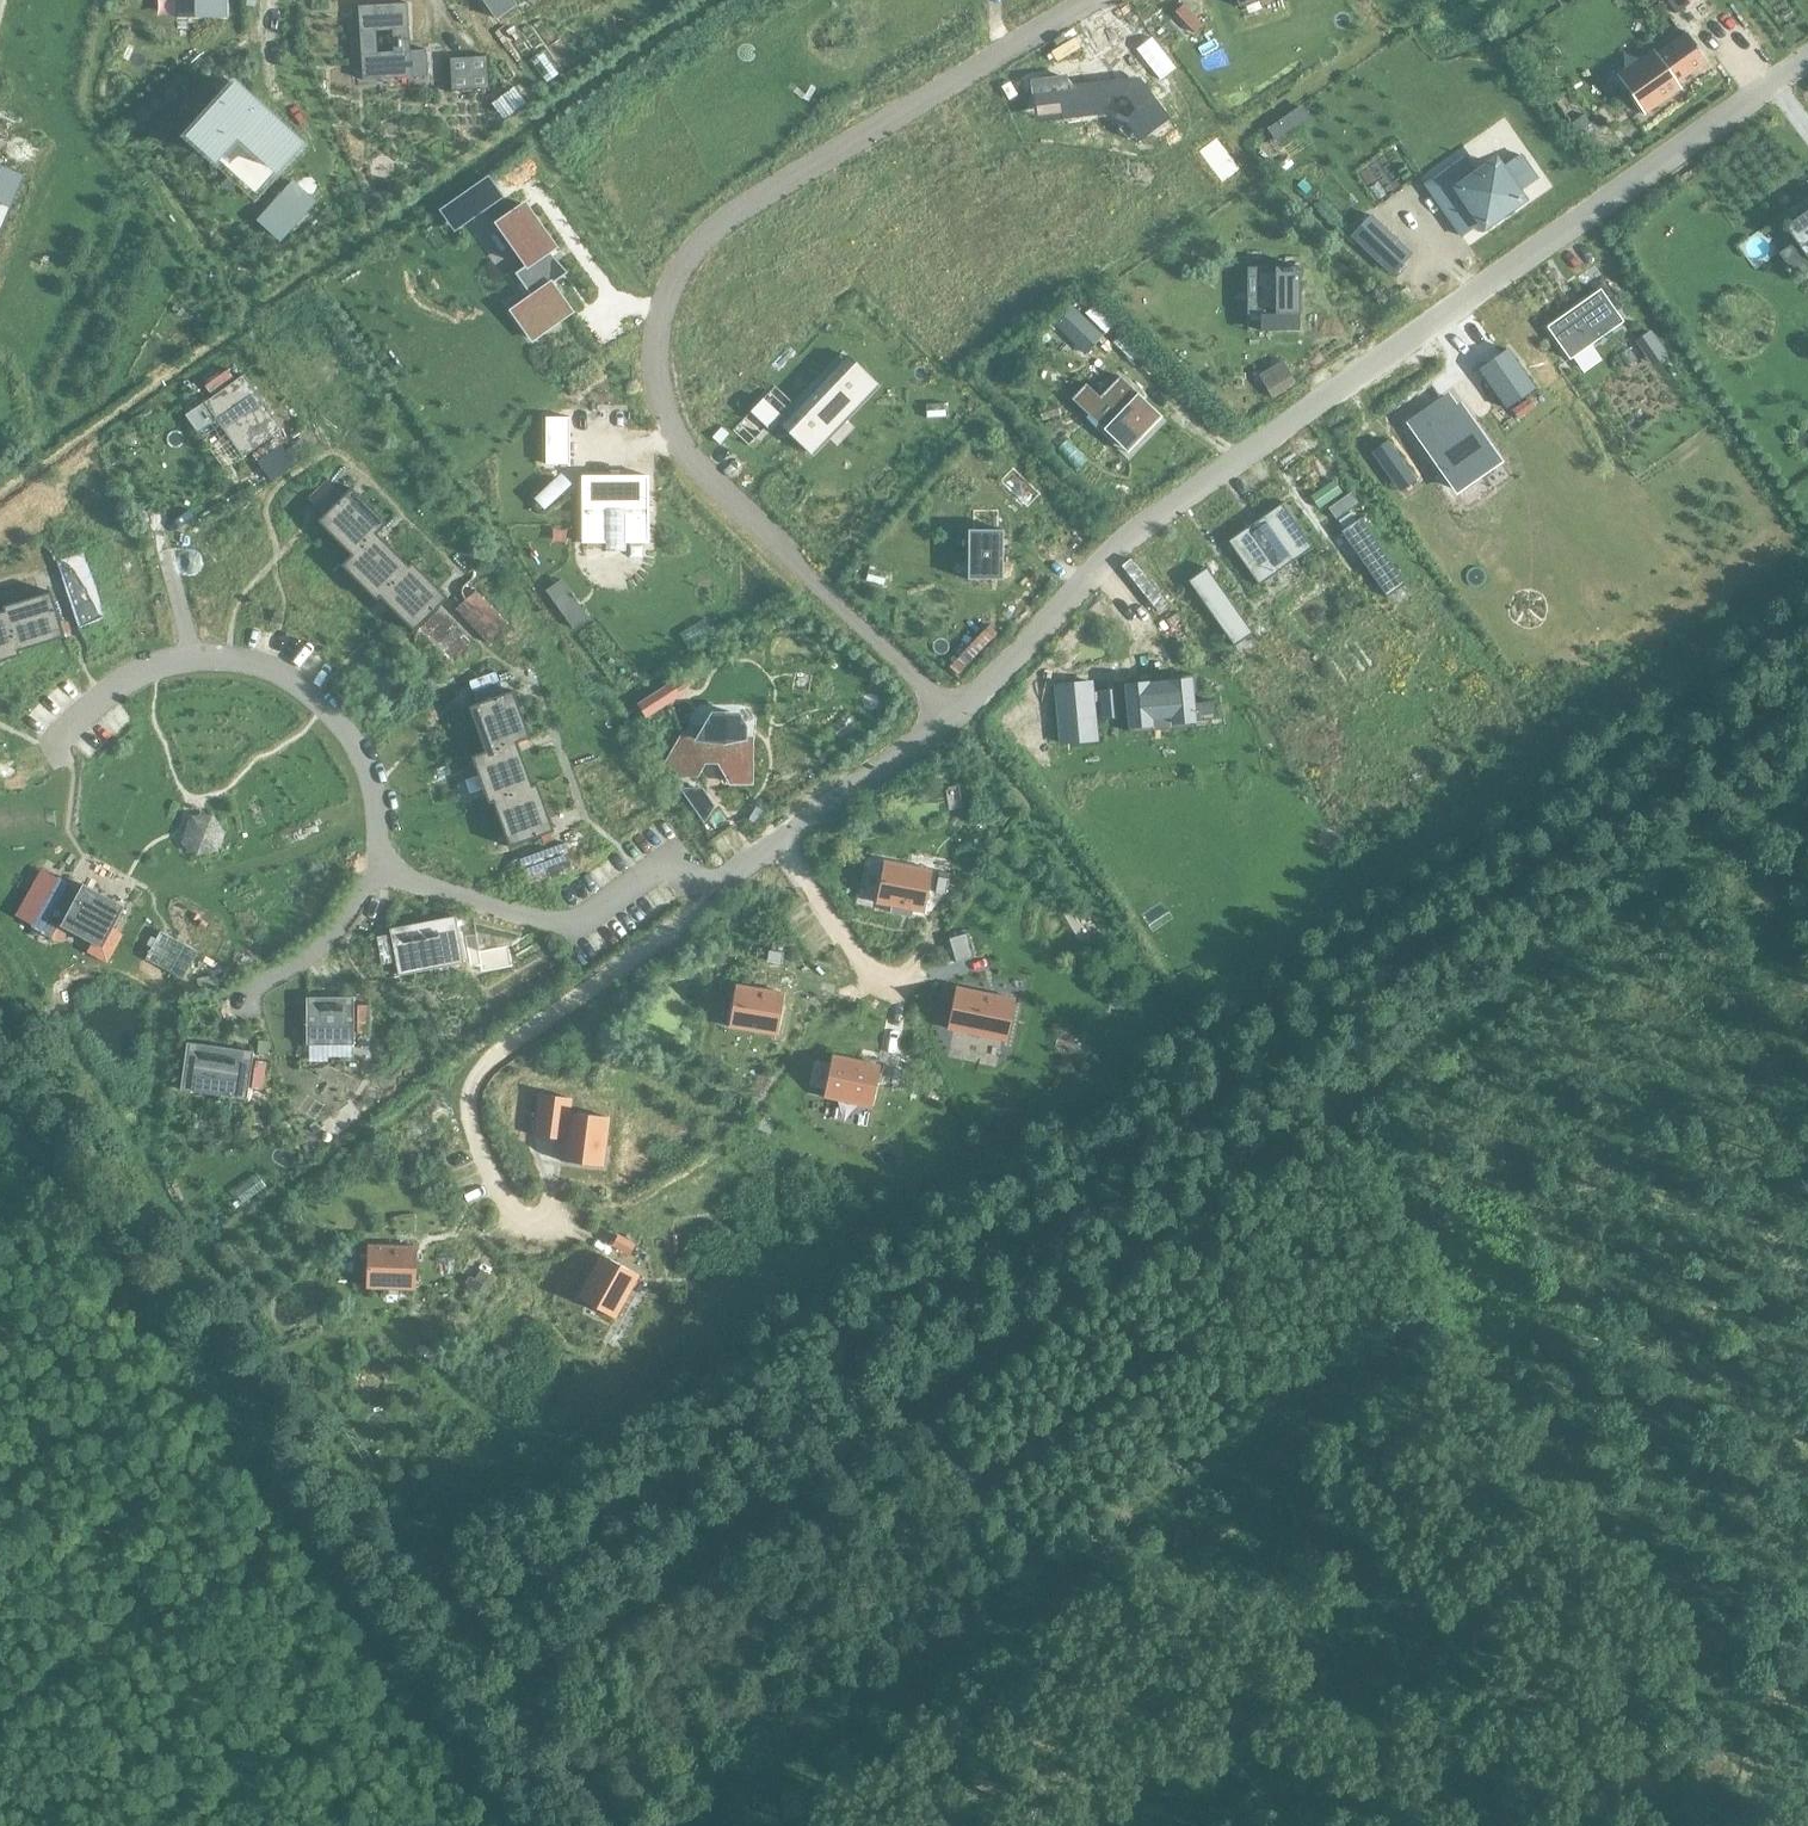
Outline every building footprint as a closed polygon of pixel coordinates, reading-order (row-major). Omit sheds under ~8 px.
[(178,18),(228,18),(228,0),(178,0),(178,18)] [(497,19),(514,7),(509,0),(484,0),(497,19)] [(1680,13),(1699,0),(1671,0),(1680,13)] [(363,80),(429,76),(427,49),(411,50),(408,3),(359,6),(363,80)] [(1183,59),(1198,48),(1177,18),(1162,29),(1183,59)] [(1678,83),(1708,61),(1686,31),(1685,32),(1686,33),(1657,53),(1654,49),(1643,57),(1643,58),(1633,65),(1637,71),(1636,71),(1642,79),(1628,89),(1635,99),(1634,100),(1645,114),(1682,88),(1678,83)] [(489,54),(451,57),(453,91),(491,89),(489,54)] [(1065,76),(1032,80),(1035,107),(1060,104),(1062,116),(1106,111),(1128,121),(1139,136),(1150,131),(1167,119),(1138,80),(1116,83),(1108,82),(1108,84),(1074,88),(1065,76)] [(190,137),(216,160),(238,136),(277,171),(301,145),(236,87),(190,137)] [(1310,121),(1301,107),(1293,112),(1302,126),(1310,121)] [(1292,118),(1255,142),(1266,159),(1303,135),(1292,118)] [(1483,221),(1485,224),(1521,199),(1517,193),(1537,179),(1520,155),(1500,169),(1496,163),(1461,188),(1449,170),(1427,185),(1462,236),(1483,221)] [(0,164),(0,210),(17,172),(0,164)] [(489,177),(457,199),(471,219),(502,197),(489,177)] [(272,204),(259,218),(281,238),(314,201),(300,188),(280,211),(272,204)] [(1332,217),(1373,256),(1393,235),(1351,196),(1332,217)] [(525,204),(498,223),(527,265),(515,273),(532,296),(512,310),(532,339),(572,311),(552,284),(564,276),(547,252),(555,247),(525,204)] [(1785,226),(1807,259),(1807,210),(1785,226)] [(1248,267),(1248,314),(1300,314),(1300,267),(1248,267)] [(1570,359),(1624,322),(1601,289),(1547,327),(1570,359)] [(1078,312),(1062,329),(1093,359),(1109,342),(1078,312)] [(1652,330),(1638,340),(1646,353),(1660,343),(1652,330)] [(1121,334),(1114,342),(1133,360),(1140,353),(1121,334)] [(1479,369),(1507,408),(1535,389),(1507,349),(1479,369)] [(794,415),(782,427),(809,452),(876,381),(850,356),(794,415)] [(1260,414),(1289,397),(1273,371),(1245,389),(1260,414)] [(244,457),(283,429),(244,375),(205,402),(244,457)] [(1122,446),(1156,411),(1120,376),(1097,399),(1089,391),(1077,403),(1122,446)] [(776,398),(763,411),(781,428),(782,427),(794,415),(776,398)] [(1529,399),(1513,410),(1519,418),(1535,407),(1529,399)] [(1436,405),(1410,423),(1458,490),(1499,461),(1460,406),(1444,417),(1436,405)] [(186,421),(196,439),(208,433),(198,415),(186,421)] [(570,421),(546,421),(547,459),(570,459),(570,421)] [(1388,441),(1372,453),(1393,481),(1409,470),(1388,441)] [(649,475),(582,476),(583,542),(649,542),(649,475)] [(1334,481),(1311,496),(1319,508),(1341,492),(1334,481)] [(318,521),(352,555),(342,565),(343,566),(387,522),(352,488),(318,521)] [(1352,492),(1329,508),(1337,519),(1360,503),(1352,492)] [(1228,541),(1259,585),(1313,547),(1282,503),(1228,541)] [(978,510),(978,530),(969,530),(969,579),(1003,579),(1003,510),(978,510)] [(343,566),(377,600),(414,563),(413,562),(409,565),(377,533),(387,523),(387,522),(343,566)] [(1356,553),(1387,597),(1407,583),(1376,539),(1356,553)] [(414,563),(377,600),(378,601),(381,597),(415,631),(448,598),(414,563)] [(1208,567),(1188,581),(1219,625),(1239,611),(1208,567)] [(66,637),(52,592),(5,606),(20,656),(21,655),(20,651),(66,637)] [(588,617),(572,595),(558,605),(574,627),(588,617)] [(5,606),(4,606),(5,611),(0,612),(0,662),(20,656),(5,606)] [(943,672),(955,684),(991,649),(980,637),(943,672)] [(1099,701),(1100,717),(1124,715),(1122,699),(1127,699),(1130,732),(1153,730),(1153,727),(1172,725),(1173,728),(1196,726),(1195,720),(1216,718),(1215,701),(1194,703),(1193,693),(1197,692),(1196,674),(1177,676),(1178,680),(1126,685),(1126,689),(1094,692),(1093,682),(1055,685),(1060,743),(1098,740),(1095,701),(1099,701)] [(531,736),(514,690),(469,706),(486,751),(472,756),(473,757),(531,736)] [(659,691),(638,705),(647,717),(668,704),(659,691)] [(699,738),(698,742),(683,734),(666,764),(680,772),(678,776),(697,776),(705,763),(719,763),(731,783),(752,783),(752,738),(699,738)] [(533,785),(518,742),(531,738),(531,736),(473,757),(489,802),(538,785),(537,783),(533,785)] [(494,802),(510,847),(555,831),(538,785),(489,802),(489,804),(494,802)] [(704,789),(682,789),(705,823),(711,815),(706,806),(713,801),(704,789)] [(179,830),(183,866),(215,862),(210,826),(179,830)] [(884,862),(877,903),(925,911),(932,870),(884,862)] [(949,878),(939,876),(936,891),(947,893),(949,878)] [(61,926),(104,948),(126,906),(84,884),(61,926)] [(399,975),(465,963),(456,916),(390,928),(399,975)] [(949,939),(956,962),(975,957),(968,933),(949,939)] [(768,960),(783,963),(784,952),(770,950),(768,960)] [(735,985),(728,1026),(777,1034),(783,993),(735,985)] [(1015,999),(956,987),(948,1028),(1007,1040),(1015,999)] [(355,1045),(355,997),(307,997),(307,1045),(355,1045)] [(254,1052),(188,1042),(181,1089),(247,1099),(254,1052)] [(825,1096),(872,1106),(881,1065),(833,1056),(825,1096)] [(535,1136),(564,1139),(562,1161),(603,1166),(609,1117),(570,1112),(572,1098),(540,1094),(535,1136)] [(617,1234),(611,1244),(629,1254),(634,1244),(617,1234)] [(426,1247),(377,1245),(376,1287),(425,1288),(426,1247)] [(578,1296),(615,1317),(639,1274),(602,1254),(578,1296)]
